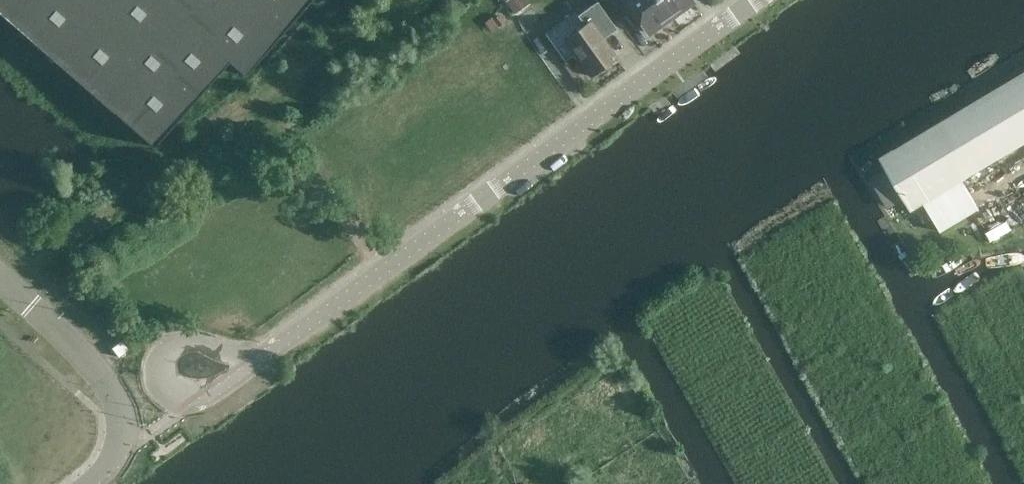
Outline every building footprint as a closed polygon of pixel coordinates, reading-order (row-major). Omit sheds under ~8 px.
[(245,74),(310,0),(0,0),(0,12),(153,146),(229,60),(245,74)] [(514,8),(528,2),(528,0),(511,0),(514,8)] [(658,0),(625,0),(648,32),(649,31),(650,31),(654,30),(658,28),(660,26),(663,22),(662,21),(670,16),(658,0)] [(670,16),(677,11),(678,11),(682,10),(686,8),(688,6),(691,2),(690,1),(692,0),(658,0),(670,16)] [(597,1),(579,15),(576,11),(545,33),(565,61),(575,54),(590,76),(593,74),(597,74),(602,70),(603,67),(617,57),(604,39),(605,33),(615,25),(597,1)] [(872,178),(889,206),(906,196),(914,210),(924,204),(941,232),(980,209),(963,180),(1023,144),(1023,71),(882,156),(889,168),(872,178)] [(114,344),(121,353),(131,344),(124,335),(114,344)]
